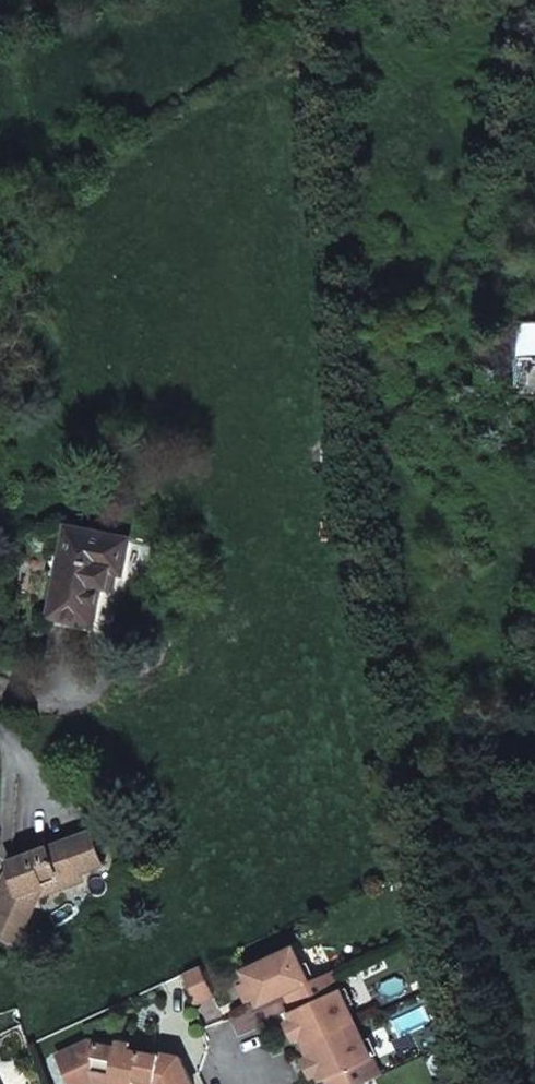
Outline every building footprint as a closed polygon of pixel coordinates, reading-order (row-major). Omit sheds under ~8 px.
[(515,325),(515,343),(524,343),(524,359),(518,359),(518,396),(534,397),(534,325),(515,325)] [(51,616),(93,624),(100,585),(108,586),(112,570),(122,571),(128,540),(70,528),(51,616)] [(102,863),(92,833),(11,863),(16,873),(0,906),(0,931),(17,940),(44,884),(102,863)] [(287,988),(311,977),(296,943),(245,966),(250,975),(257,993),(261,1000),(287,988)] [(214,993),(201,964),(184,972),(194,1003),(214,993)] [(303,1032),(308,1042),(357,1020),(334,966),(311,977),(287,988),(296,1006),(292,1008),(295,1015),(303,1032)] [(250,996),(257,993),(250,975),(243,978),(250,996)] [(296,1035),(303,1032),(295,1015),(288,1018),(296,1035)] [(357,1020),(308,1042),(313,1055),(319,1070),(322,1077),(326,1075),(330,1083),(354,1083),(381,1072),(357,1020)] [(71,1081),(91,1073),(91,1068),(96,1067),(111,1070),(109,1083),(115,1083),(134,1083),(134,1082),(141,1083),(191,1083),(178,1055),(140,1047),(131,1045),(132,1039),(89,1037),(58,1051),(71,1081)] [(310,1074),(319,1070),(313,1055),(303,1058),(310,1074)] [(71,1081),(72,1083),(83,1083),(95,1079),(109,1083),(111,1070),(96,1067),(91,1068),(91,1073),(71,1081)]
